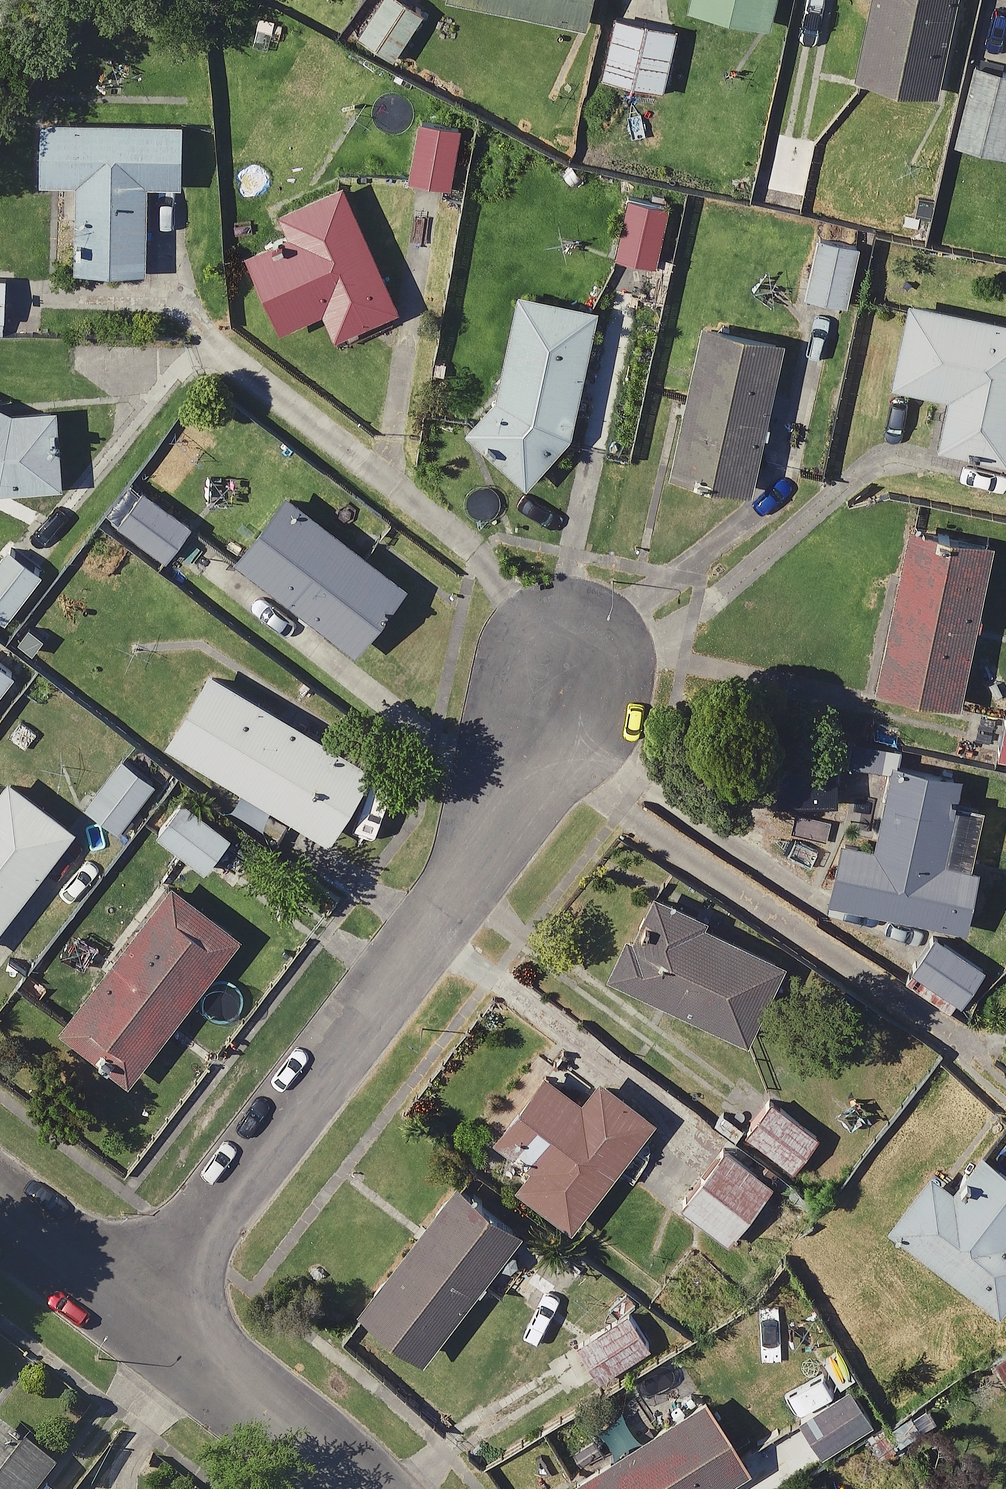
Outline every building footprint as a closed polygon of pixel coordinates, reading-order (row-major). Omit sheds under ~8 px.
[(574,21),(578,0),(479,0),(574,21)] [(759,19),(764,0),(678,0),(759,19)] [(846,68),(927,85),(945,0),(861,0),(846,68)] [(669,24),(605,10),(590,72),(654,87),(669,24)] [(964,60),(947,139),(1005,152),(1005,68),(964,60)] [(170,179),(172,117),(31,113),(29,175),(66,176),(63,262),(135,263),(137,178),(170,179)] [(807,132),(763,128),(758,177),(802,181),(807,132)] [(386,306),(339,176),(270,201),(282,234),(241,249),(267,321),(313,305),(321,329),(386,306)] [(659,198),(617,190),(605,247),(646,256),(659,198)] [(849,239),(806,231),(794,295),(837,303),(849,239)] [(587,302),(512,286),(499,363),(449,420),(511,474),(560,428),(587,302)] [(899,294),(881,378),(939,391),(928,440),(995,455),(1005,406),(1005,318),(899,294)] [(772,335),(692,318),(661,467),(741,484),(772,335)] [(0,402),(0,483),(52,480),(48,408),(15,409),(0,402)] [(183,520),(131,483),(106,517),(158,555),(183,520)] [(396,579),(274,485),(223,551),(345,645),(396,579)] [(980,542),(897,524),(865,679),(948,696),(980,542)] [(0,546),(0,612),(32,571),(0,546)] [(362,760),(198,662),(155,735),(319,833),(362,760)] [(997,712),(992,750),(1005,752),(1005,713),(997,712)] [(145,777),(111,752),(76,800),(111,825),(145,777)] [(940,776),(882,764),(866,844),(832,837),(820,895),(954,923),(966,864),(960,863),(972,801),(936,794),(940,776)] [(0,773),(0,908),(65,823),(0,773)] [(225,831),(167,795),(145,830),(203,866),(225,831)] [(231,927),(162,875),(51,1022),(119,1074),(231,927)] [(774,960),(639,894),(601,971),(736,1036),(774,960)] [(975,965),(925,934),(905,966),(955,997),(975,965)] [(571,1096),(533,1067),(483,1131),(519,1158),(504,1178),(561,1222),(642,1117),(587,1075),(571,1096)] [(808,1130),(734,1079),(708,1117),(783,1167),(808,1130)] [(764,1179),(721,1144),(674,1202),(717,1237),(764,1179)] [(975,1148),(946,1186),(900,1151),(881,1175),(902,1191),(878,1221),(989,1307),(1005,1285),(1005,1173),(975,1148)] [(510,1229),(445,1179),(350,1303),(414,1352),(510,1229)] [(811,1208),(776,1182),(732,1240),(768,1266),(811,1208)] [(645,1338),(623,1305),(560,1347),(582,1380),(645,1338)] [(860,1420),(838,1388),(794,1416),(816,1449),(860,1420)] [(693,1397),(560,1480),(566,1488),(698,1488),(736,1465),(693,1397)] [(0,1427),(0,1488),(24,1488),(45,1464),(0,1427)] [(834,1476),(809,1488),(841,1488),(834,1476)]
